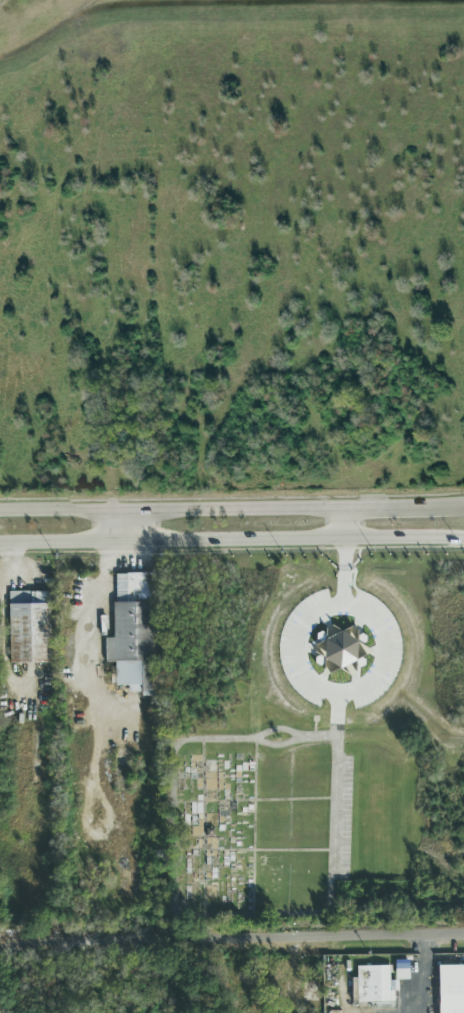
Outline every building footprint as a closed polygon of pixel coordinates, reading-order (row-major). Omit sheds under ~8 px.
[(114,575),(115,639),(105,639),(105,664),(115,664),(115,687),(128,687),(129,693),(155,692),(154,574),(114,575)] [(51,592),(9,593),(9,664),(51,664),(51,592)] [(356,663),(357,639),(319,637),(318,657),(327,658),(326,676),(349,677),(350,662),(356,663)] [(439,1012),(463,1012),(463,966),(438,967),(439,1012)] [(390,967),(357,967),(357,1003),(394,1003),(394,993),(398,993),(398,982),(389,982),(390,967)]
